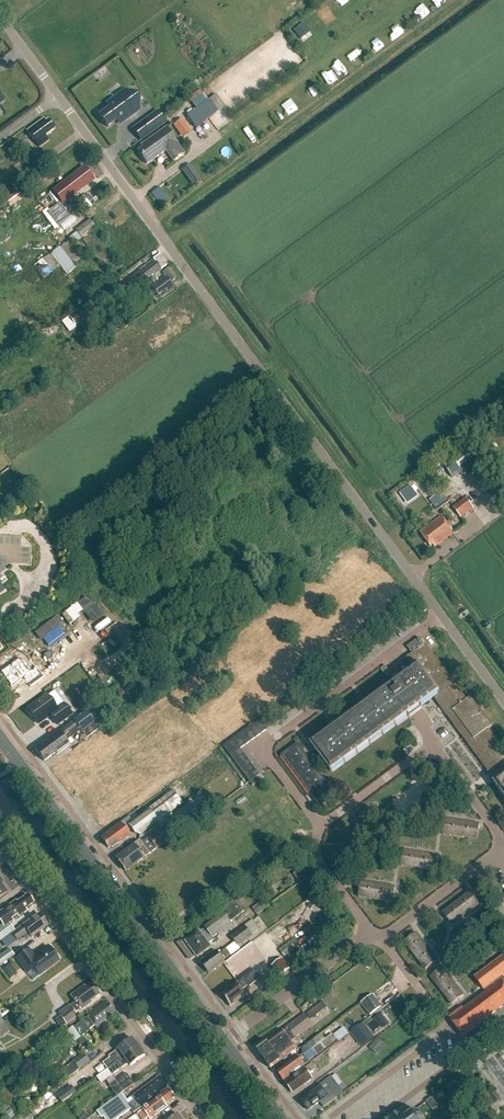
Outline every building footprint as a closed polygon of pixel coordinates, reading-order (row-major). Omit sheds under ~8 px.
[(110,108),(99,116),(107,127),(116,121),(118,123),(124,119),(126,121),(137,112),(122,92),(106,104),(110,108)] [(288,115),(297,108),(291,99),(281,105),(288,115)] [(207,102),(187,116),(196,129),(216,114),(207,102)] [(157,111),(140,124),(148,136),(166,123),(157,111)] [(45,136),(55,129),(48,121),(46,123),(43,119),(27,131),(39,147),(48,141),(45,136)] [(182,119),(173,125),(182,138),(191,132),(182,119)] [(142,149),(137,152),(146,165),(165,151),(173,162),(184,154),(176,144),(177,143),(166,128),(141,146),(142,149)] [(38,152),(29,159),(37,171),(46,164),(38,152)] [(189,164),(181,170),(192,185),(200,179),(189,164)] [(84,187),(83,185),(92,178),(86,170),(83,172),(81,170),(60,186),(69,199),(84,187)] [(57,200),(51,193),(39,202),(44,210),(55,226),(62,221),(50,205),(57,200)] [(11,208),(21,197),(18,194),(7,205),(11,208)] [(95,227),(89,220),(76,230),(82,238),(81,238),(96,258),(97,258),(111,276),(123,267),(93,229),(95,227)] [(75,231),(68,239),(73,244),(81,237),(75,231)] [(43,279),(59,267),(50,254),(42,260),(34,266),(38,272),(43,279)] [(141,284),(153,274),(154,276),(161,271),(161,270),(168,265),(160,255),(139,271),(140,273),(139,275),(133,267),(117,279),(122,285),(134,275),(141,284)] [(160,282),(152,288),(158,296),(165,291),(167,292),(174,287),(171,283),(177,279),(169,268),(163,273),(165,276),(159,281),(160,282)] [(109,286),(103,290),(107,296),(113,291),(109,286)] [(75,326),(89,316),(82,306),(68,317),(75,326)] [(442,464),(452,478),(472,464),(462,449),(442,464)] [(441,492),(429,500),(435,507),(446,499),(441,492)] [(466,498),(453,507),(461,518),(474,508),(466,498)] [(430,546),(432,544),(435,548),(454,533),(441,517),(420,532),(430,546)] [(83,599),(64,611),(71,622),(90,610),(83,599)] [(414,614),(409,617),(413,623),(418,620),(414,614)] [(57,616),(35,631),(48,649),(66,637),(59,626),(62,624),(57,616)] [(417,639),(406,645),(410,650),(420,644),(417,639)] [(488,729),(492,726),(471,697),(467,700),(425,644),(404,659),(411,669),(310,744),(316,752),(308,758),(298,743),(281,755),(310,794),(315,790),(324,803),(336,795),(315,766),(322,761),(331,772),(432,697),(495,782),(493,783),(503,798),(503,750),(488,729)] [(25,682),(33,692),(47,681),(39,671),(32,676),(22,662),(3,676),(4,678),(3,679),(7,685),(8,684),(13,690),(25,682)] [(33,717),(38,724),(50,715),(57,725),(72,715),(64,704),(57,709),(47,696),(27,710),(29,712),(27,713),(31,718),(33,717)] [(86,738),(104,725),(91,707),(35,748),(44,762),(56,753),(57,754),(69,745),(68,743),(65,738),(79,728),(86,738)] [(260,719),(255,723),(262,733),(268,729),(260,719)] [(262,733),(255,723),(249,727),(257,737),(262,733)] [(257,737),(249,727),(244,731),(251,741),(257,737)] [(251,741),(244,731),(239,735),(246,745),(251,741)] [(246,745),(239,735),(233,739),(241,749),(246,745)] [(256,777),(250,782),(253,786),(259,782),(256,777)] [(112,848),(118,843),(119,844),(130,835),(128,832),(131,830),(134,834),(140,835),(182,804),(173,791),(127,824),(124,820),(101,838),(108,848),(112,848)] [(144,841),(140,842),(139,840),(115,858),(126,872),(188,826),(180,815),(144,841)] [(460,837),(462,822),(445,819),(443,834),(460,837)] [(479,825),(462,822),(460,837),(477,840),(479,825)] [(418,868),(420,853),(403,851),(401,866),(418,868)] [(438,856),(420,853),(418,868),(436,871),(438,856)] [(376,900),(378,885),(361,882),(359,897),(376,900)] [(395,887),(378,885),(376,900),(393,902),(395,887)] [(294,895),(292,892),(283,898),(285,901),(294,895)] [(470,892),(456,903),(466,915),(479,904),(470,892)] [(0,912),(0,921),(3,925),(0,927),(0,941),(14,931),(9,924),(27,911),(25,909),(33,903),(28,895),(17,903),(15,901),(0,912)] [(257,915),(270,906),(265,899),(252,909),(257,915)] [(245,911),(236,900),(222,911),(223,913),(204,927),(205,928),(192,938),(189,935),(178,943),(190,960),(195,956),(197,959),(212,948),(208,943),(214,939),(213,937),(232,924),(230,922),(245,911)] [(452,925),(466,915),(456,903),(443,913),(452,925)] [(39,914),(12,934),(17,941),(28,933),(31,937),(47,925),(39,914)] [(252,920),(231,936),(239,947),(252,936),(260,930),(252,920)] [(416,933),(404,942),(415,956),(427,947),(416,933)] [(284,957),(295,949),(290,942),(279,950),(284,957)] [(34,968),(40,976),(59,961),(49,947),(35,957),(29,949),(16,958),(27,973),(34,968)] [(438,961),(427,947),(415,956),(426,970),(438,961)] [(14,955),(9,948),(0,955),(0,966),(14,955)] [(209,974),(225,962),(224,960),(230,955),(226,949),(219,954),(217,951),(201,963),(209,974)] [(503,975),(503,956),(474,977),(484,991),(485,990),(486,992),(501,981),(503,984),(503,983),(503,978),(502,976),(503,975)] [(271,966),(279,977),(290,969),(282,958),(271,966)] [(3,970),(10,979),(17,974),(10,964),(3,970)] [(443,968),(431,977),(441,991),(453,982),(443,968)] [(254,971),(224,994),(228,999),(227,1000),(231,1006),(246,995),(243,990),(248,986),(249,987),(260,979),(254,971)] [(503,1006),(503,983),(503,984),(501,981),(486,992),(464,1009),(463,1007),(449,1017),(465,1038),(467,1036),(470,1041),(482,1032),(478,1026),(503,1006)] [(55,1020),(61,1028),(79,1015),(77,1012),(81,1009),(82,1010),(93,1002),(92,1000),(101,994),(93,982),(86,987),(85,985),(71,996),(75,1002),(59,1014),(61,1016),(55,1020)] [(464,996),(453,982),(441,991),(452,1005),(464,996)] [(369,1015),(381,1006),(372,993),(359,1002),(369,1015)] [(74,1028),(81,1037),(95,1026),(97,1028),(107,1020),(106,1019),(115,1012),(109,1003),(107,1005),(104,1002),(87,1015),(89,1016),(74,1028)] [(400,1010),(404,1016),(410,1011),(406,1006),(400,1010)] [(312,1009),(306,1014),(310,1019),(316,1015),(312,1009)] [(380,1014),(385,1020),(390,1015),(385,1009),(380,1014)] [(257,1051),(271,1069),(297,1050),(291,1042),(294,1039),(295,1040),(313,1026),(304,1014),(286,1028),(287,1029),(257,1051)] [(2,1019),(0,1021),(0,1037),(10,1030),(2,1019)] [(374,1037),(363,1022),(350,1033),(361,1047),(374,1037)] [(305,1066),(302,1063),(307,1059),(309,1061),(337,1040),(333,1034),(326,1040),(322,1034),(302,1049),(302,1054),(299,1057),(298,1056),(277,1072),(284,1081),(290,1076),(291,1077),(305,1066)] [(377,1038),(369,1048),(378,1055),(386,1045),(377,1038)] [(108,1070),(139,1047),(133,1039),(109,1056),(110,1058),(103,1063),(108,1070)] [(108,1070),(97,1078),(102,1084),(112,1076),(121,1070),(129,1064),(131,1067),(146,1056),(139,1047),(108,1070)] [(68,1078),(90,1062),(84,1053),(73,1061),(74,1062),(62,1070),(68,1078)] [(303,1084),(312,1077),(309,1074),(316,1069),(312,1063),(286,1082),(292,1091),(302,1083),(303,1084)] [(110,1086),(117,1097),(125,1091),(122,1087),(131,1080),(127,1073),(110,1086)] [(168,1087),(160,1077),(134,1096),(136,1099),(129,1104),(127,1101),(122,1094),(98,1111),(103,1117),(104,1116),(107,1118),(118,1118),(131,1109),(134,1113),(161,1093),(161,1092),(168,1087)] [(122,1087),(125,1091),(134,1084),(131,1080),(122,1087)] [(453,1097),(462,1089),(456,1081),(447,1088),(453,1097)] [(319,1084),(299,1099),(307,1109),(319,1101),(323,1107),(337,1097),(329,1086),(323,1090),(319,1084)] [(72,1086),(58,1096),(62,1102),(76,1092),(72,1086)] [(151,1118),(168,1106),(166,1104),(176,1097),(171,1090),(144,1110),(145,1111),(139,1115),(142,1118),(148,1118),(150,1118),(151,1118)] [(439,1107),(432,1097),(426,1101),(433,1111),(439,1107)] [(88,1115),(82,1111),(79,1116),(85,1118),(86,1118),(88,1115)] [(421,1112),(412,1111),(405,1116),(403,1114),(393,1113),(388,1116),(388,1117),(385,1118),(426,1118),(421,1112)]
